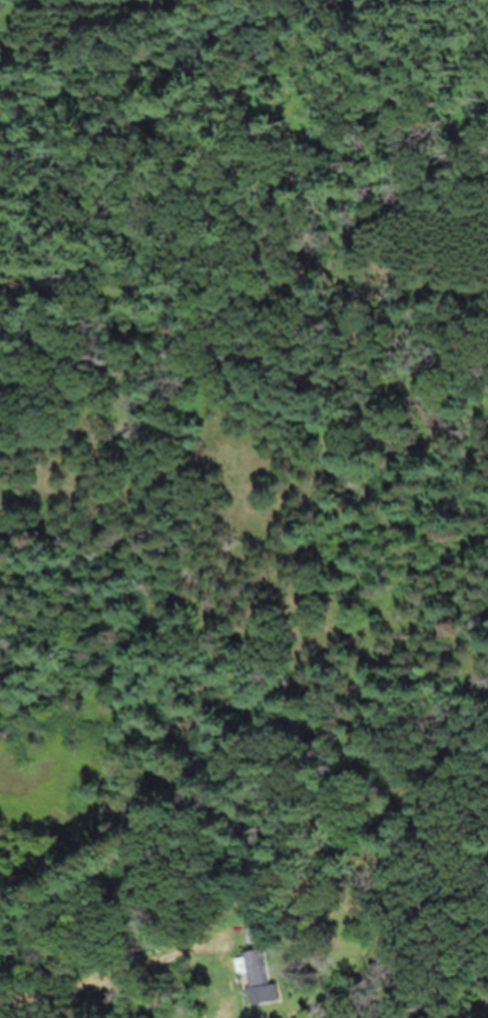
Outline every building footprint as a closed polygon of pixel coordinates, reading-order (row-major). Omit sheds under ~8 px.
[(266,952),(237,956),(239,975),(249,974),(251,990),(270,988),(266,952)]
